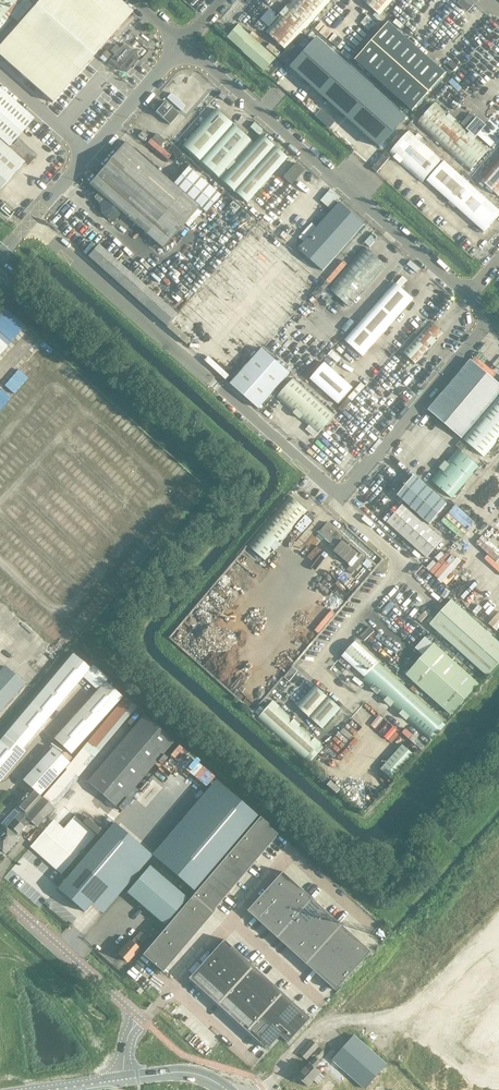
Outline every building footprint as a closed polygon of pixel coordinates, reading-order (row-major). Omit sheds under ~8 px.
[(0,48),(0,55),(54,103),(134,13),(119,0),(42,0),(0,48)] [(30,0),(0,0),(0,34),(30,0)] [(265,31),(286,50),(330,1),(329,0),(293,0),(278,17),(269,9),(260,19),(269,27),(265,31)] [(380,15),(393,0),(362,0),(380,15)] [(387,24),(355,60),(413,112),(445,75),(387,24)] [(265,70),(275,58),(238,25),(227,37),(265,70)] [(116,55),(111,61),(120,69),(127,71),(138,59),(135,53),(126,44),(120,51),(116,47),(111,51),(116,55)] [(317,48),(300,67),(381,141),(398,122),(317,48)] [(24,162),(26,163),(34,154),(18,139),(13,145),(11,144),(34,119),(0,89),(0,190),(24,162)] [(179,114),(165,101),(155,112),(170,125),(179,114)] [(498,137),(498,111),(486,125),(477,117),(466,129),(436,102),(417,123),(470,171),(489,149),(477,138),(478,136),(490,147),(498,137)] [(215,109),(182,146),(217,177),(250,140),(215,109)] [(389,153),(422,182),(427,180),(484,232),(498,215),(498,210),(409,130),(389,153)] [(239,160),(221,180),(246,203),(265,182),(287,157),(261,135),(239,160)] [(188,166),(173,183),(125,142),(89,184),(105,198),(99,204),(100,213),(108,220),(116,219),(122,213),(163,248),(199,206),(206,212),(221,195),(188,166)] [(389,159),(385,154),(373,167),(378,171),(389,159)] [(476,180),(497,199),(498,198),(498,154),(476,180)] [(296,162),(282,177),(291,185),(304,169),(296,162)] [(330,209),(340,198),(331,189),(321,201),(330,209)] [(364,225),(339,202),(298,249),(323,271),(364,225)] [(167,325),(178,312),(99,243),(88,256),(167,325)] [(364,246),(327,287),(348,306),(385,265),(364,246)] [(396,283),(360,323),(345,340),(363,356),(413,299),(396,283)] [(403,353),(406,356),(415,364),(443,332),(431,321),(403,353)] [(29,327),(24,323),(0,322),(0,361),(29,327)] [(0,385),(0,407),(50,345),(39,337),(0,385)] [(262,348),(231,384),(258,408),(290,373),(262,348)] [(471,360),(429,410),(484,457),(498,439),(498,383),(471,360)] [(351,387),(325,364),(311,379),(338,403),(351,387)] [(316,436),(335,414),(294,378),(277,397),(310,427),(307,429),(316,436)] [(431,480),(452,498),(479,466),(457,448),(431,480)] [(468,490),(498,515),(498,452),(468,490)] [(414,478),(400,494),(397,497),(430,526),(433,523),(447,507),(414,478)] [(308,511),(290,495),(247,545),(266,561),(308,511)] [(441,543),(402,506),(386,524),(424,561),(441,543)] [(302,533),(312,522),(306,517),(296,528),(302,533)] [(338,542),(343,536),(328,522),(319,532),(326,537),(328,534),(338,542)] [(452,599),(435,619),(431,616),(427,620),(430,624),(488,676),(498,663),(498,641),(452,599)] [(423,655),(407,673),(453,715),(479,685),(425,637),(416,648),(423,655)] [(355,641),(342,656),(365,677),(363,680),(430,740),(446,722),(355,641)] [(73,654),(5,734),(23,749),(90,668),(73,654)] [(25,681),(5,664),(0,669),(0,711),(25,681)] [(122,697),(104,681),(53,739),(72,755),(122,697)] [(315,686),(297,706),(323,729),(341,708),(315,686)] [(18,823),(23,827),(24,828),(30,821),(37,827),(78,779),(77,778),(137,707),(125,697),(66,768),(67,769),(42,797),(41,796),(39,798),(18,823)] [(322,743),(274,700),(257,718),(306,761),(322,743)] [(179,745),(174,741),(144,715),(87,781),(118,808),(169,748),(173,752),(179,745)] [(26,751),(5,734),(0,740),(0,782),(26,751)] [(416,756),(403,744),(380,769),(394,781),(416,756)] [(68,762),(52,747),(23,780),(31,787),(16,804),(22,809),(14,819),(18,823),(39,798),(38,798),(68,762)] [(207,785),(216,774),(194,758),(186,768),(207,785)] [(193,890),(257,816),(223,787),(160,862),(193,890)] [(60,874),(95,835),(64,808),(30,846),(60,874)] [(162,972),(280,834),(259,817),(142,955),(162,972)] [(18,823),(14,819),(14,818),(8,825),(9,826),(6,829),(3,826),(0,829),(0,843),(18,823)] [(0,843),(0,849),(4,852),(17,839),(14,837),(23,827),(18,823),(0,843)] [(140,845),(114,823),(57,889),(84,911),(91,903),(140,845)] [(140,845),(91,903),(102,912),(151,855),(140,845)] [(128,891),(165,924),(188,897),(151,865),(128,891)] [(284,872),(248,911),(336,990),(372,951),(284,872)] [(137,948),(147,937),(140,931),(131,942),(129,941),(118,954),(127,962),(138,949),(137,948)] [(247,946),(238,937),(220,957),(230,966),(247,946)] [(258,955),(247,946),(230,966),(241,975),(258,955)] [(268,964),(258,955),(241,975),(251,984),(268,964)] [(278,973),(268,964),(251,984),(260,992),(278,973)] [(221,981),(211,972),(194,991),(203,1000),(221,981)] [(288,982),(278,973),(260,992),(270,1001),(288,982)] [(230,989),(221,981),(203,1000),(212,1008),(230,989)] [(297,990),(288,982),(270,1001),(280,1009),(297,990)] [(239,997),(230,989),(212,1008),(221,1016),(239,997)] [(309,1001),(297,990),(280,1009),(292,1020),(309,1001)] [(248,1006),(239,997),(221,1016),(231,1025),(248,1006)] [(318,1009),(309,1001),(292,1020),(301,1028),(318,1009)] [(258,1015),(248,1006),(231,1025),(241,1034),(258,1015)] [(265,1021),(258,1015),(241,1034),(248,1040),(265,1021)] [(275,1031),(265,1021),(248,1040),(257,1050),(275,1031)] [(257,1050),(267,1058),(285,1039),(275,1031),(257,1050)] [(300,1053),(310,1063),(298,1077),(308,1086),(314,1080),(319,1084),(325,1077),(320,1073),(324,1068),(340,1082),(345,1076),(336,1069),(339,1066),(366,1089),(388,1064),(354,1034),(338,1053),(332,1048),(332,1049),(323,1041),(319,1045),(312,1039),(300,1053)]
